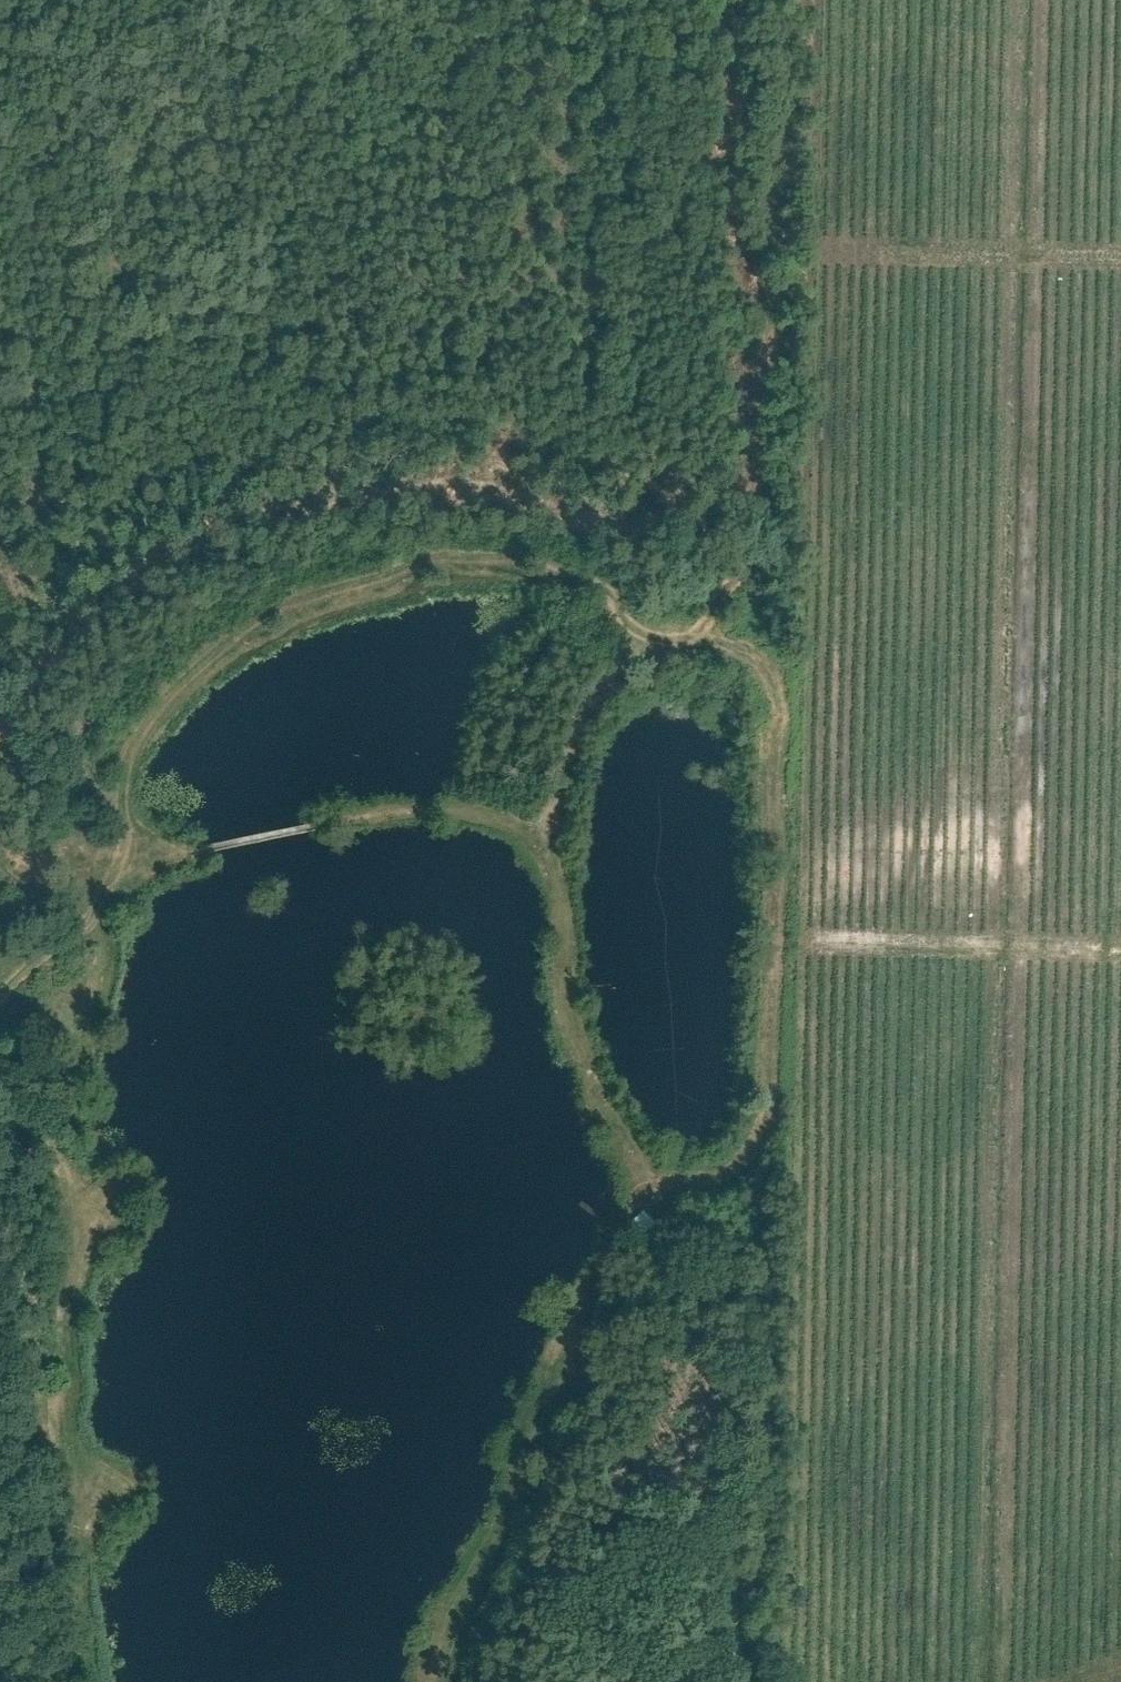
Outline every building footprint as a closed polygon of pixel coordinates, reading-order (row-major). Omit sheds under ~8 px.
[(644,1238),(659,1221),(667,1229),(686,1207),(664,1188),(631,1226),(644,1238)]
